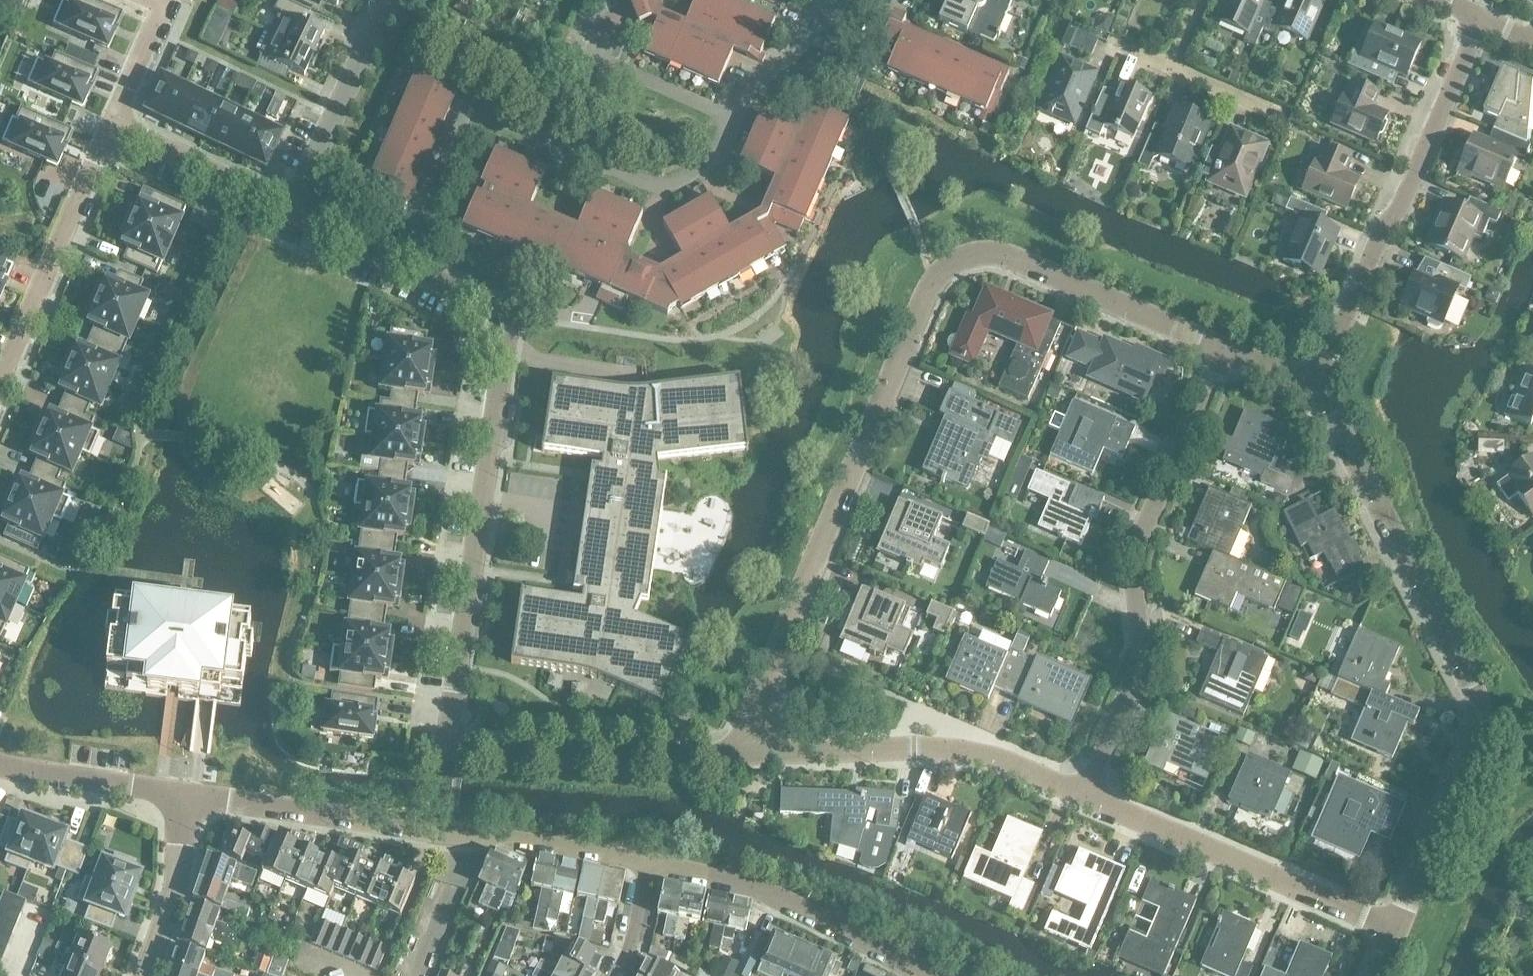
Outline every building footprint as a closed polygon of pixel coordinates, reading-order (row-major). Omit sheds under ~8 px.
[(53,25),(108,49),(115,33),(111,32),(114,25),(118,26),(124,13),(94,0),(68,0),(67,3),(63,1),(53,25)] [(216,7),(234,16),(241,0),(220,0),(216,7)] [(321,55),(326,42),(322,41),(326,31),(306,23),(311,12),(283,0),(279,0),(275,11),(280,13),(271,34),(321,55)] [(631,3),(640,24),(641,23),(643,28),(653,32),(644,53),(718,85),(733,50),(762,63),(765,56),(761,54),(775,20),(728,0),(696,0),(686,23),(663,13),(657,0),(630,0),(631,3)] [(938,20),(993,44),(997,37),(998,37),(1000,33),(998,32),(1012,0),(947,0),(938,20)] [(1270,12),(1259,7),(1262,0),(1227,0),(1226,1),(1221,3),(1218,12),(1220,16),(1217,21),(1247,34),(1243,41),(1255,46),(1263,29),(1270,12)] [(1283,12),(1272,7),(1270,12),(1263,29),(1275,34),(1277,28),(1305,40),(1323,1),(1319,0),(1289,0),(1283,12)] [(992,113),(1010,73),(903,27),(906,20),(893,14),(873,62),(986,112),(986,110),(992,113)] [(1070,48),(1078,30),(1069,26),(1061,44),(1070,48)] [(1353,52),(1347,65),(1384,81),(1389,69),(1404,75),(1418,44),(1376,26),(1363,56),(1353,52)] [(262,54),(265,55),(260,67),(282,77),(287,66),(307,75),(311,65),(315,67),(321,55),(271,34),(262,54)] [(69,44),(64,57),(92,70),(98,57),(69,44)] [(194,64),(198,55),(189,51),(186,58),(188,61),(194,64)] [(38,60),(27,84),(82,108),(89,92),(86,91),(89,84),(92,85),(98,72),(56,54),(50,66),(38,60)] [(1041,109),(1073,123),(1094,73),(1062,59),(1041,109)] [(213,73),(217,65),(209,61),(206,67),(207,70),(213,73)] [(1527,131),(1532,81),(1502,68),(1483,112),(1498,118),(1493,129),(1514,139),(1522,128),(1527,131)] [(229,71),(224,79),(232,83),(236,75),(229,71)] [(419,71),(416,76),(415,76),(373,175),(374,176),(367,192),(394,203),(390,211),(403,217),(458,88),(419,71)] [(240,75),(234,87),(251,95),(257,83),(240,75)] [(163,78),(147,111),(167,120),(183,88),(163,78)] [(1345,96),(1343,95),(1331,124),(1376,143),(1389,113),(1374,107),(1380,94),(1351,82),(1345,96)] [(1132,138),(1150,96),(1120,84),(1114,99),(1101,94),(1085,130),(1099,136),(1104,126),(1132,138)] [(257,85),(252,96),(260,100),(265,88),(257,85)] [(167,120),(187,129),(202,97),(183,88),(167,120)] [(277,94),(272,104),(280,108),(284,97),(277,94)] [(187,129),(206,139),(222,106),(202,97),(187,129)] [(777,223),(799,233),(805,220),(805,221),(848,122),(813,107),(815,102),(809,99),(797,128),(762,114),(740,164),(775,178),(763,205),(761,212),(757,213),(729,229),(711,197),(663,224),(682,257),(660,269),(679,305),(681,309),(774,255),(774,254),(786,247),(774,226),(777,223)] [(206,139),(226,148),(242,116),(222,106),(206,139)] [(1204,120),(1204,117),(1196,114),(1193,115),(1175,107),(1165,130),(1154,125),(1137,165),(1148,170),(1153,160),(1159,157),(1188,169),(1208,121),(1204,120)] [(12,119),(2,143),(57,167),(64,151),(60,149),(63,143),(67,144),(73,131),(21,108),(16,120),(12,119)] [(242,116),(226,148),(246,158),(262,125),(242,116)] [(266,167),(281,135),(262,125),(246,158),(266,167)] [(1529,145),(1514,139),(1493,129),(1489,140),(1482,144),(1471,140),(1459,169),(1502,188),(1517,153),(1525,156),(1529,145)] [(1243,194),(1264,145),(1231,131),(1222,152),(1211,148),(1200,174),(1211,179),(1210,180),(1243,194)] [(1323,147),(1317,161),(1316,161),(1303,190),(1346,209),(1359,178),(1348,173),(1349,171),(1347,170),(1351,159),(1323,147)] [(531,206),(541,182),(545,172),(495,151),(481,183),(471,179),(467,189),(477,193),(463,226),(585,278),(589,280),(608,288),(602,301),(621,309),(626,296),(668,313),(670,310),(679,305),(660,269),(643,262),(632,257),(628,248),(639,223),(643,214),(593,192),(588,202),(578,227),(531,206)] [(129,222),(172,241),(181,219),(186,207),(152,192),(147,204),(143,202),(139,211),(134,209),(129,222)] [(1327,244),(1319,241),(1326,224),(1323,223),(1327,214),(1290,198),(1285,210),(1301,216),(1282,261),(1309,273),(1315,258),(1320,261),(1327,244)] [(1496,224),(1501,212),(1469,198),(1464,210),(1445,201),(1438,216),(1440,216),(1427,246),(1461,260),(1472,236),(1481,239),(1489,221),(1496,224)] [(172,241),(129,222),(123,236),(127,238),(124,246),(128,248),(123,260),(156,274),(162,262),(162,263),(172,241)] [(5,287),(1,285),(4,278),(8,280),(14,266),(0,261),(0,298),(5,287)] [(1425,321),(1427,325),(1437,329),(1441,328),(1458,288),(1465,291),(1471,278),(1440,265),(1429,282),(1413,275),(1400,307),(1426,318),(1425,321)] [(95,301),(138,319),(148,298),(138,294),(143,282),(119,271),(113,283),(109,281),(105,289),(101,287),(95,301)] [(967,320),(964,327),(960,337),(956,336),(952,336),(948,339),(947,343),(947,346),(950,350),(948,356),(971,366),(976,353),(987,329),(1018,342),(998,387),(1028,400),(1061,323),(1049,318),(1049,316),(987,289),(973,322),(967,320)] [(138,319),(95,301),(89,314),(94,316),(90,324),(95,326),(90,338),(123,352),(128,341),(129,341),(138,319)] [(385,365),(432,372),(434,358),(429,357),(430,348),(425,347),(427,334),(391,329),(389,342),(388,341),(385,365)] [(123,352),(90,338),(85,349),(80,347),(77,355),(72,353),(66,367),(110,385),(119,363),(118,363),(123,352)] [(1090,377),(1109,386),(1143,401),(1153,380),(1160,383),(1169,362),(1144,352),(1142,356),(1105,340),(1104,344),(1091,339),(1086,351),(1080,348),(1076,358),(1081,361),(1080,363),(1094,369),(1090,377)] [(432,372),(385,365),(381,388),(392,390),(390,402),(416,406),(418,394),(423,394),(425,385),(429,386),(432,372)] [(1532,421),(1532,422),(1532,369),(1526,366),(1504,416),(1530,427),(1532,421)] [(110,385),(66,367),(61,380),(65,382),(61,390),(66,392),(61,404),(86,414),(91,403),(100,407),(110,385)] [(969,489),(981,460),(986,463),(989,457),(1004,463),(1020,424),(972,403),(976,393),(953,383),(939,416),(954,422),(944,447),(935,444),(924,470),(969,489)] [(739,390),(645,402),(645,406),(643,406),(642,407),(641,407),(636,407),(634,407),(633,407),(632,407),(631,407),(629,407),(628,407),(627,407),(626,407),(625,407),(624,407),(622,407),(621,407),(620,407),(619,406),(618,406),(617,406),(615,406),(615,401),(551,392),(541,464),(543,465),(543,464),(602,472),(601,481),(591,480),(574,604),(583,605),(582,614),(522,606),(523,605),(521,604),(511,677),(574,686),(579,687),(582,687),(587,688),(590,689),(595,691),(598,692),(603,694),(662,719),(691,652),(689,651),(689,652),(634,629),(641,613),(647,614),(652,582),(654,582),(662,523),(660,523),(665,490),(658,489),(656,473),(744,462),(746,462),(746,463),(748,463),(739,390)] [(374,436),(421,443),(423,429),(418,428),(420,419),(415,418),(416,406),(390,402),(381,400),(379,413),(368,411),(364,435),(374,437),(374,436)] [(1093,474),(1108,437),(1128,445),(1135,427),(1073,400),(1066,418),(1068,419),(1053,456),(1093,474)] [(86,414),(61,404),(56,415),(52,413),(48,422),(43,420),(38,433),(80,451),(80,452),(90,456),(100,433),(90,429),(95,418),(86,414)] [(1223,460),(1263,477),(1261,481),(1286,492),(1291,480),(1272,472),(1291,430),(1244,410),(1232,440),(1226,438),(1221,450),(1226,452),(1223,460)] [(33,470),(57,481),(62,470),(70,474),(80,452),(80,451),(38,433),(32,446),(36,448),(32,457),(37,459),(33,470)] [(379,473),(406,477),(408,465),(413,466),(414,457),(419,457),(421,443),(374,436),(374,437),(371,459),(381,461),(379,473)] [(1504,439),(1479,438),(1478,451),(1504,452),(1504,439)] [(1532,458),(1510,473),(1511,474),(1496,484),(1508,501),(1517,494),(1532,515),(1532,460),(1532,458)] [(57,481),(33,470),(28,481),(23,479),(19,488),(15,486),(9,499),(52,518),(52,519),(61,523),(71,500),(61,496),(66,485),(57,481)] [(1095,519),(1104,499),(1036,470),(1028,488),(1050,498),(1045,509),(1051,512),(1045,527),(1059,533),(1058,536),(1081,546),(1093,518),(1095,519)] [(406,477),(379,473),(377,485),(357,482),(354,507),(363,508),(364,507),(410,514),(412,500),(408,499),(409,490),(404,489),(406,477)] [(1195,543),(1217,553),(1230,558),(1230,557),(1252,505),(1246,503),(1249,496),(1232,489),(1229,495),(1210,487),(1193,528),(1200,531),(1195,543)] [(37,551),(42,539),(43,540),(52,519),(52,518),(9,499),(3,512),(8,514),(4,523),(9,525),(4,537),(37,551)] [(933,540),(942,518),(943,517),(923,509),(911,504),(911,505),(898,500),(891,517),(890,517),(888,521),(889,522),(877,551),(906,563),(905,566),(911,568),(912,566),(921,569),(924,562),(940,569),(950,547),(933,540)] [(1334,511),(1318,520),(1308,501),(1284,513),(1301,548),(1308,544),(1316,558),(1325,553),(1339,582),(1364,569),(1334,511)] [(359,543),(395,548),(397,536),(402,537),(403,528),(408,528),(410,514),(364,507),(363,508),(360,531),(361,531),(359,543)] [(967,515),(962,528),(984,538),(990,525),(967,515)] [(353,578),(400,585),(402,571),(397,570),(398,561),(393,560),(395,548),(359,543),(357,555),(356,555),(353,578)] [(41,553),(56,559),(58,553),(44,546),(41,553)] [(997,560),(986,587),(1021,602),(1020,604),(1051,617),(1062,592),(1040,583),(1049,562),(1025,551),(1017,569),(997,560)] [(1287,581),(1230,557),(1230,558),(1217,553),(1211,568),(1207,566),(1195,595),(1230,610),(1237,594),(1275,610),(1287,581)] [(15,604),(24,582),(29,570),(0,557),(0,597),(15,604)] [(400,585),(353,578),(349,602),(350,602),(348,614),(384,619),(386,607),(391,608),(393,599),(397,600),(400,585)] [(902,630),(911,609),(911,607),(886,597),(874,592),(874,593),(861,588),(854,606),(853,605),(851,610),(852,610),(840,639),(870,651),(869,654),(874,656),(875,654),(884,657),(887,650),(904,657),(913,634),(902,630)] [(0,597),(0,636),(5,626),(6,626),(15,604),(0,597)] [(186,609),(178,608),(152,605),(117,601),(106,688),(148,693),(148,694),(172,697),(198,701),(199,700),(208,701),(241,705),(252,618),(186,609)] [(931,602),(925,615),(937,620),(932,631),(943,635),(954,611),(931,602)] [(1303,639),(1313,615),(1301,609),(1290,634),(1303,639)] [(384,619),(348,614),(347,626),(346,626),(342,648),(342,649),(389,656),(391,642),(386,641),(388,632),(383,631),(384,619)] [(974,693),(988,699),(993,688),(1006,693),(1023,654),(1032,634),(1019,628),(1012,643),(983,631),(977,643),(966,638),(947,680),(975,692),(974,693)] [(1218,653),(1203,688),(1199,697),(1243,716),(1254,691),(1252,691),(1261,671),(1262,671),(1268,659),(1201,630),(1196,643),(1218,653)] [(1358,631),(1337,678),(1385,698),(1390,686),(1384,683),(1400,647),(1386,641),(1385,643),(1358,631)] [(338,686),(374,691),(376,679),(381,679),(382,670),(387,671),(389,656),(342,649),(342,648),(332,647),(329,672),(339,673),(338,686)] [(1023,654),(1006,693),(1019,699),(1017,702),(1031,708),(1033,704),(1058,715),(1057,718),(1071,724),(1090,681),(1050,664),(1051,662),(1037,656),(1036,660),(1023,654)] [(1414,726),(1420,712),(1385,698),(1337,678),(1335,683),(1324,678),(1320,687),(1331,692),(1331,693),(1366,709),(1352,739),(1378,751),(1377,753),(1392,760),(1408,723),(1414,726)] [(378,700),(332,693),(330,706),(326,706),(322,732),(372,739),(374,722),(370,721),(372,714),(375,715),(378,700)] [(1162,773),(1166,764),(1206,781),(1225,739),(1173,716),(1166,731),(1159,728),(1143,765),(1162,773)] [(1300,752),(1296,763),(1318,773),(1322,762),(1300,752)] [(1236,782),(1229,801),(1270,819),(1278,800),(1277,800),(1289,773),(1248,755),(1236,782)] [(1339,780),(1315,837),(1357,856),(1369,829),(1388,837),(1401,806),(1339,780)] [(876,868),(880,868),(882,866),(884,864),(885,863),(886,862),(887,860),(894,833),(866,825),(870,809),(877,812),(875,826),(891,829),(893,794),(855,790),(855,795),(782,790),(780,812),(832,815),(830,843),(857,852),(857,855),(857,858),(858,860),(859,862),(860,863),(862,865),(864,866),(868,867),(870,868),(873,868),(876,868)] [(931,851),(952,860),(971,814),(926,794),(910,832),(935,843),(931,851)] [(0,843),(0,845),(11,849),(7,862),(29,871),(33,861),(32,861),(46,824),(24,816),(21,823),(9,819),(0,843)] [(4,832),(8,820),(0,817),(0,830),(4,832)] [(1000,838),(1005,840),(997,859),(975,850),(964,876),(1013,897),(1007,909),(1021,915),(1034,884),(1022,879),(1041,833),(1008,819),(1000,838)] [(68,832),(46,824),(32,861),(33,861),(54,869),(55,866),(67,870),(77,844),(65,840),(68,832)] [(218,852),(241,862),(245,851),(266,860),(277,837),(254,827),(250,838),(227,829),(218,852)] [(277,837),(266,860),(262,871),(285,880),(304,835),(292,831),(292,832),(293,832),(289,842),(277,837)] [(304,835),(285,880),(307,889),(321,855),(309,850),(313,840),(315,841),(315,840),(304,835)] [(321,855),(307,889),(330,899),(334,888),(353,842),(341,838),(336,850),(337,850),(333,860),(321,855)] [(353,842),(334,888),(356,897),(370,863),(358,857),(362,848),(364,848),(364,847),(353,842)] [(77,844),(67,870),(80,875),(91,849),(77,844)] [(1090,951),(1126,870),(1124,870),(1123,873),(1110,867),(1108,872),(1100,868),(1103,860),(1079,849),(1062,890),(1089,902),(1080,924),(1053,912),(1044,931),(1090,951)] [(488,909),(512,855),(505,852),(503,855),(492,850),(478,882),(487,885),(478,905),(488,909)] [(512,855),(488,909),(498,913),(506,893),(516,897),(531,859),(516,853),(514,856),(512,855)] [(104,859),(96,880),(96,881),(133,895),(142,873),(133,870),(137,861),(116,854),(113,862),(104,859)] [(208,855),(200,878),(228,888),(231,879),(252,887),(257,872),(208,855)] [(541,889),(533,929),(544,931),(546,920),(547,920),(559,860),(538,855),(533,876),(531,886),(541,889)] [(370,863),(356,897),(378,906),(397,861),(385,856),(385,857),(387,858),(383,868),(370,863)] [(559,860),(547,920),(557,922),(564,893),(573,896),(580,865),(559,860)] [(400,916),(415,881),(403,876),(406,866),(408,867),(409,866),(397,861),(378,906),(400,916)] [(587,899),(578,938),(588,941),(604,870),(583,866),(577,896),(587,899)] [(608,903),(619,905),(625,875),(604,870),(591,929),(588,941),(597,944),(602,922),(604,923),(608,903)] [(125,917),(133,895),(96,881),(96,880),(87,877),(79,899),(92,904),(86,919),(112,929),(118,915),(125,917)] [(253,912),(250,910),(250,909),(224,900),(228,888),(200,878),(193,898),(251,919),(253,912)] [(675,938),(686,888),(664,883),(657,913),(667,915),(663,936),(675,938)] [(1168,888),(1167,890),(1150,883),(1142,902),(1160,909),(1147,940),(1128,932),(1117,958),(1159,975),(1163,975),(1196,900),(1168,888)] [(686,888),(675,938),(685,940),(689,920),(700,923),(706,892),(686,888)] [(22,911),(27,899),(4,890),(0,900),(0,903),(22,911)] [(709,948),(719,950),(731,898),(710,893),(703,924),(714,926),(709,948)] [(746,933),(752,902),(731,898),(719,950),(720,950),(717,961),(728,963),(735,930),(746,933)] [(185,922),(242,942),(245,932),(217,922),(220,911),(192,901),(185,922)] [(0,903),(0,916),(17,923),(22,911),(0,903)] [(1253,966),(1241,961),(1256,927),(1223,912),(1219,920),(1218,920),(1216,924),(1217,925),(1215,929),(1220,931),(1211,951),(1207,949),(1200,967),(1222,975),(1249,975),(1253,966)] [(13,934),(17,923),(0,916),(0,929),(13,934)] [(320,920),(312,938),(311,942),(322,947),(331,925),(320,920)] [(242,942),(185,922),(178,942),(206,952),(210,941),(239,951),(242,942)] [(322,947),(333,951),(342,930),(331,925),(322,947)] [(506,927),(502,939),(515,944),(520,931),(506,927)] [(0,929),(0,943),(8,947),(13,934),(0,929)] [(333,951),(344,956),(353,934),(342,930),(333,951)] [(758,975),(784,975),(784,974),(798,943),(774,932),(756,975),(758,975)] [(1276,933),(1264,963),(1285,972),(1298,942),(1276,933)] [(344,956),(355,961),(364,939),(353,934),(344,956)] [(71,960),(101,972),(111,947),(81,935),(75,950),(44,938),(40,948),(54,953),(63,957),(71,960)] [(768,940),(756,935),(744,962),(755,967),(768,940)] [(563,959),(594,975),(603,957),(572,941),(556,938),(555,946),(567,949),(562,959),(563,959)] [(355,961),(366,965),(376,944),(364,939),(355,961)] [(502,939),(494,957),(509,962),(515,944),(502,939)] [(784,974),(789,975),(811,975),(821,953),(798,943),(784,974)] [(378,970),(387,948),(376,944),(366,965),(378,970)] [(235,975),(202,965),(205,954),(177,945),(170,965),(204,975),(235,975)] [(1330,957),(1300,945),(1287,975),(1322,975),(1330,957)] [(671,954),(651,946),(649,954),(668,961),(670,962),(671,954)] [(54,953),(40,948),(37,957),(51,963),(54,953)] [(266,975),(274,955),(261,950),(253,971),(266,975)] [(267,975),(283,975),(286,967),(287,967),(287,966),(289,959),(274,953),(274,955),(266,975),(267,975)] [(811,975),(830,975),(831,975),(837,975),(841,965),(835,963),(837,960),(821,953),(811,975)] [(674,955),(671,954),(670,962),(691,973),(692,964),(690,963),(690,964),(674,956),(674,955)] [(63,957),(59,966),(67,970),(65,975),(99,975),(101,972),(71,960),(63,957)] [(638,975),(639,975),(683,975),(679,974),(647,958),(638,975)] [(552,975),(594,975),(563,959),(562,959),(557,969),(541,960),(537,968),(552,975)] [(486,973),(495,975),(499,975),(503,967),(491,962),(486,973)] [(170,965),(166,975),(204,975),(170,965)] [(866,965),(862,972),(870,975),(889,975),(866,965)]
